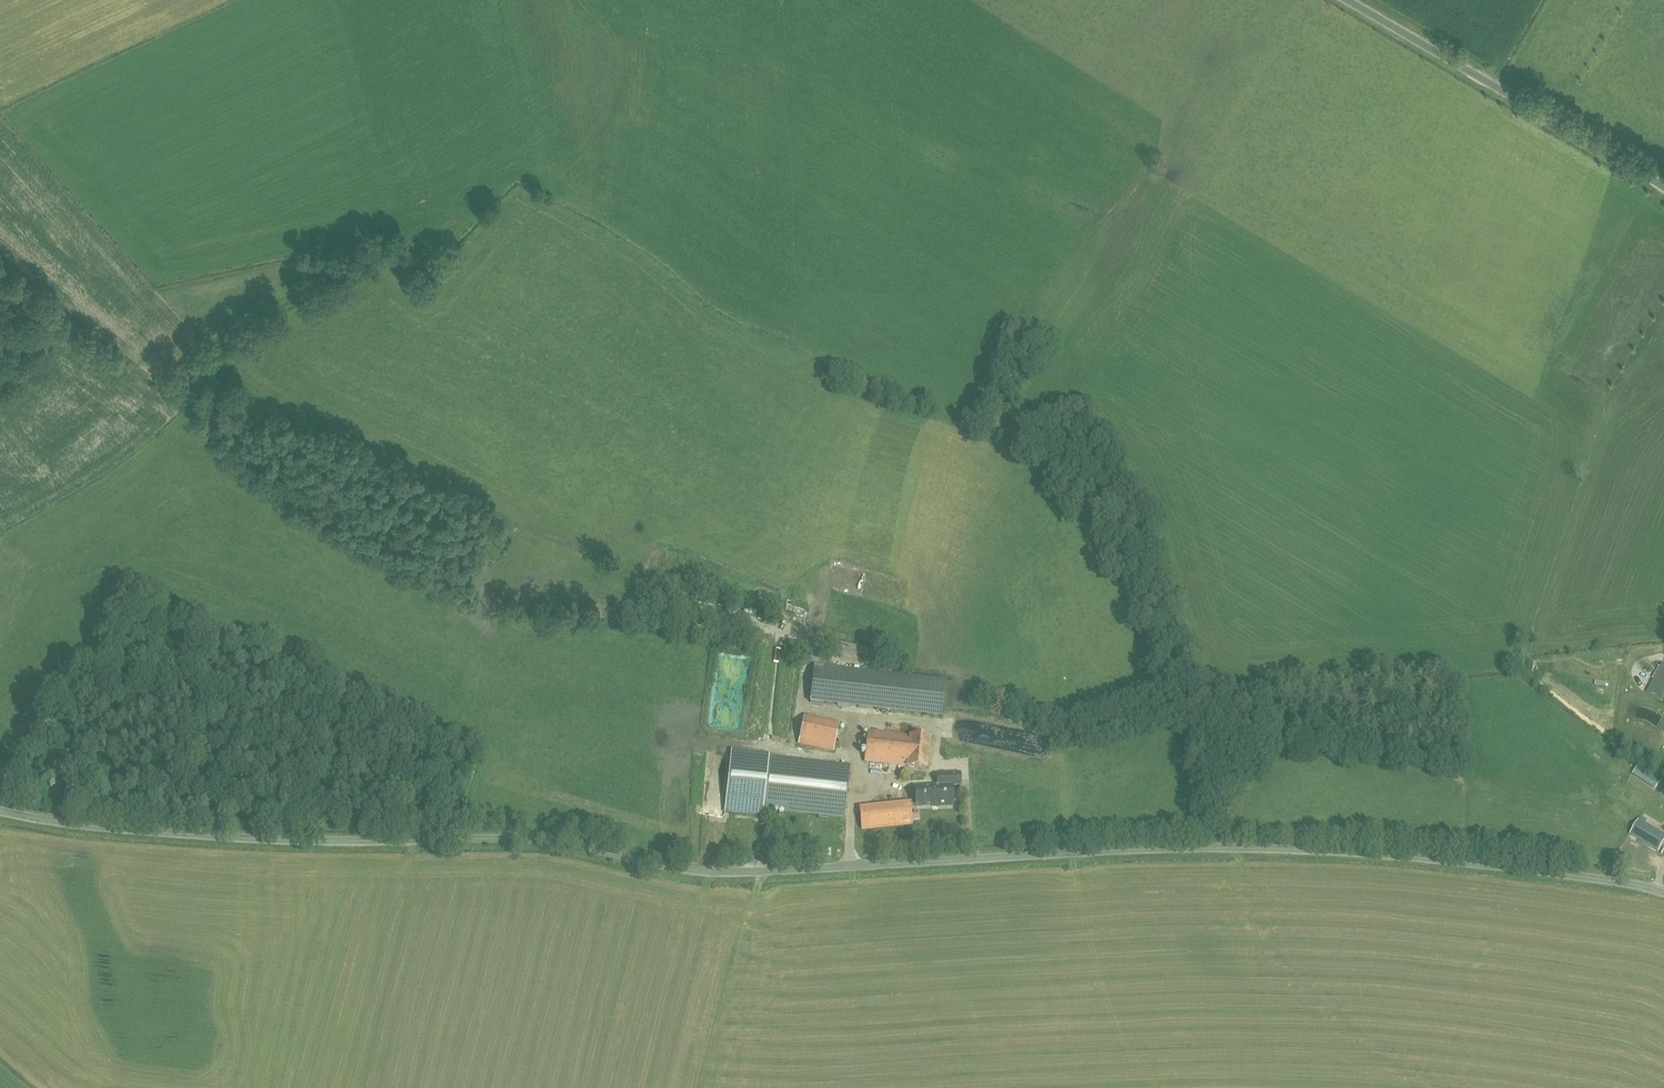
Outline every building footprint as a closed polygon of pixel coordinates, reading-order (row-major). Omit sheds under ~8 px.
[(1662,663),(1647,692),(1663,701),(1663,664),(1662,663)] [(941,716),(945,681),(814,666),(810,702),(941,716)] [(1628,686),(1629,668),(1619,668),(1618,685),(1628,686)] [(804,715),(798,743),(833,751),(840,721),(816,716),(805,713),(804,715)] [(931,738),(911,736),(868,731),(865,761),(907,766),(927,769),(931,738)] [(712,749),(713,737),(701,736),(700,748),(712,749)] [(732,751),(725,810),(763,814),(763,809),(772,810),(832,816),(845,817),(847,802),(851,765),(838,763),(778,757),(769,756),(769,754),(743,751),(743,753),(732,751)] [(915,787),(910,787),(911,804),(916,804),(916,806),(938,805),(938,806),(952,805),(951,784),(936,785),(915,786),(915,787)] [(74,791),(65,790),(64,808),(73,809),(74,791)] [(910,805),(862,810),(857,811),(859,832),(912,826),(910,805)] [(1663,841),(1663,834),(1639,819),(1630,834),(1659,850),(1663,841)]
